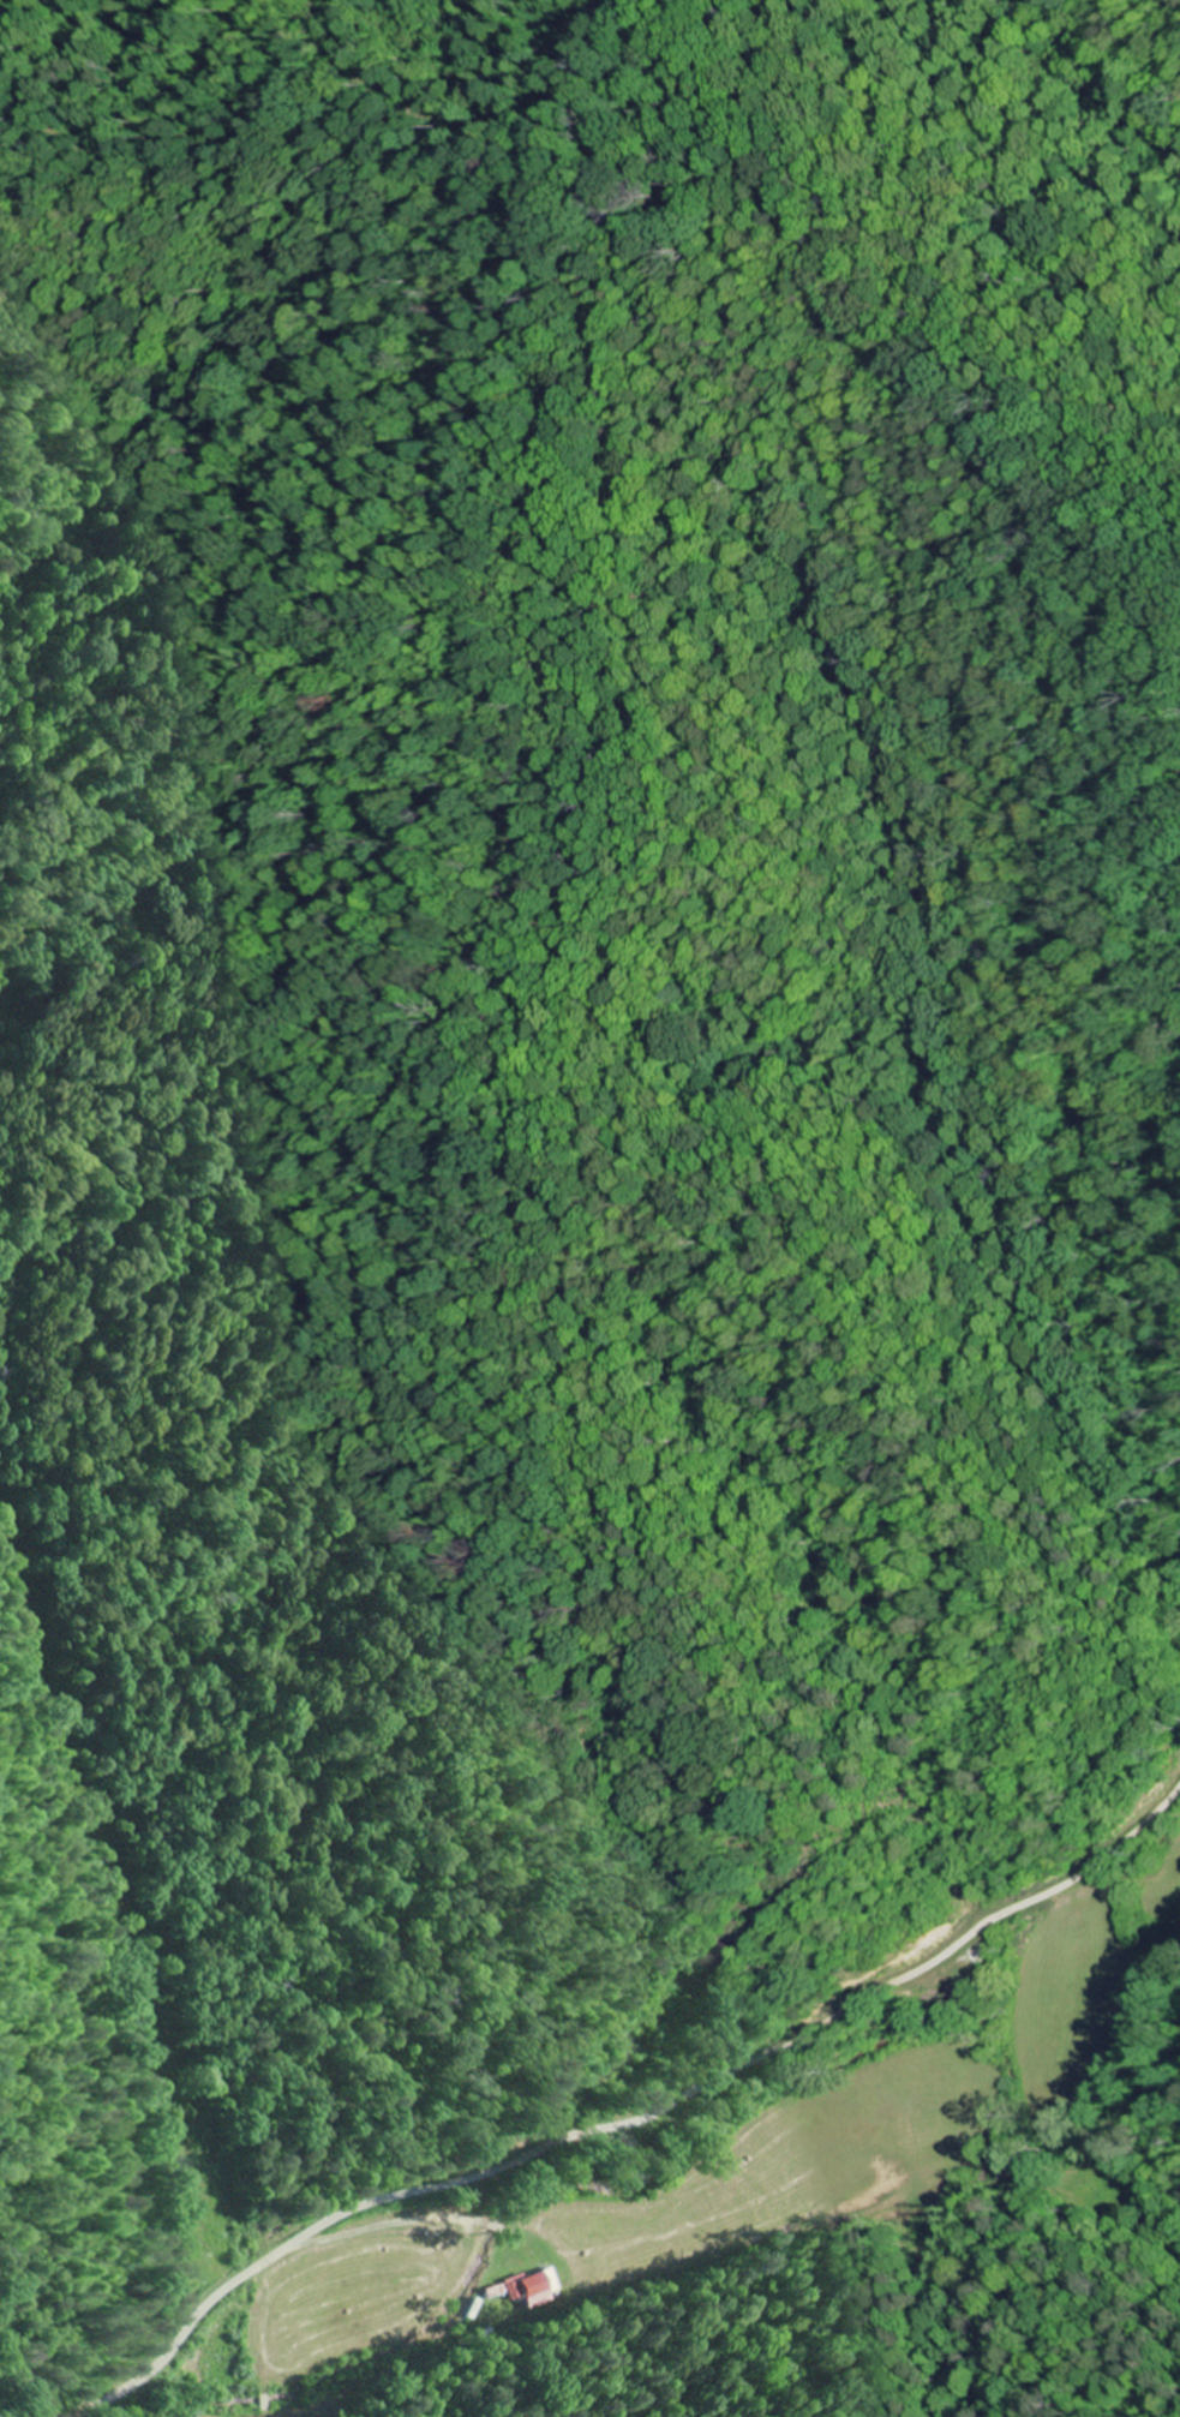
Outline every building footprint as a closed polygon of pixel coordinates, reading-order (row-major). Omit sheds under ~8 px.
[(533,2310),(557,2301),(555,2294),(564,2291),(556,2267),(508,2284),(516,2303),(528,2299),(533,2310)]
